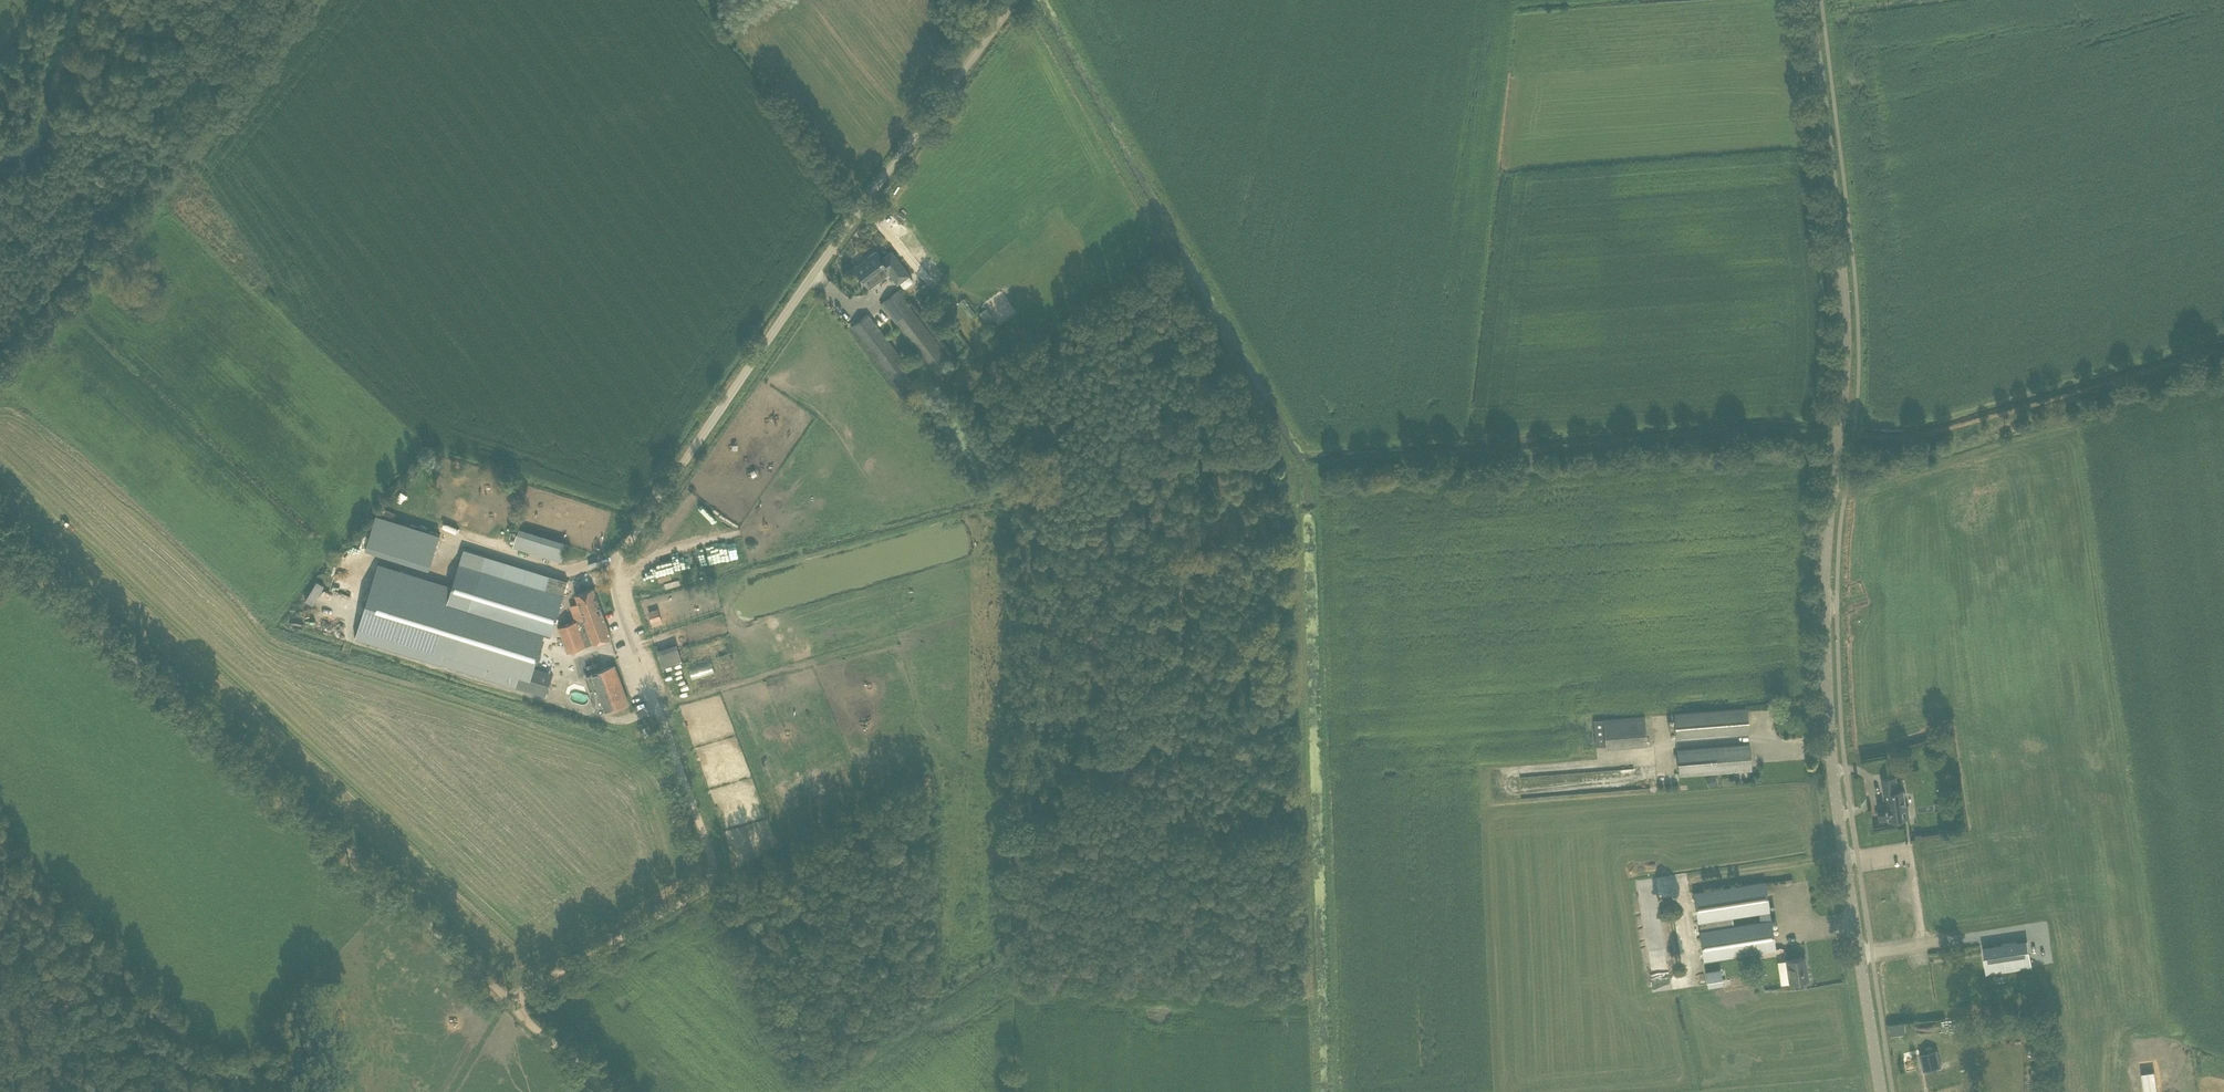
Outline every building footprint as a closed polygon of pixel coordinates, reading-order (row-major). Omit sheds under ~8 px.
[(869,260),(856,269),(863,278),(870,287),(890,272),(897,283),(899,281),(903,286),(905,287),(913,282),(913,280),(909,274),(898,260),(892,251),(881,259),(878,256),(879,255),(878,254),(877,254),(875,252),(867,258),(869,260)] [(986,307),(979,312),(988,323),(993,319),(998,325),(1018,310),(1001,289),(983,303),(986,307)] [(882,302),(936,373),(953,361),(899,290),(882,302)] [(922,384),(867,313),(852,326),(907,396),(922,384)] [(518,526),(512,546),(562,560),(568,541),(518,526)] [(425,555),(428,537),(413,534),(409,552),(425,555)] [(645,577),(668,570),(664,555),(641,561),(645,577)] [(379,563),(356,637),(450,666),(450,667),(515,686),(516,686),(534,691),(544,694),(547,683),(538,680),(542,667),(534,665),(544,633),(550,634),(568,580),(550,574),(547,587),(481,567),(460,560),(452,585),(379,563)] [(579,602),(570,605),(575,620),(561,625),(570,650),(584,645),(593,642),(611,636),(593,587),(575,593),(579,602)] [(658,607),(647,611),(652,626),(663,623),(658,607)] [(302,611),(299,619),(320,626),(323,617),(302,611)] [(676,643),(657,649),(662,666),(682,660),(676,643)] [(688,668),(692,679),(715,672),(711,660),(688,668)] [(605,711),(628,703),(614,665),(591,674),(605,711)] [(1677,738),(1738,733),(1749,732),(1747,707),(1675,713),(1677,738)] [(1645,715),(1593,719),(1596,746),(1605,745),(1606,748),(1647,744),(1645,715)] [(1679,774),(1740,769),(1751,769),(1750,744),(1677,749),(1679,774)] [(1890,820),(1908,818),(1904,789),(1898,790),(1896,776),(1893,777),(1882,778),(1884,793),(1886,792),(1887,803),(1879,804),(1881,819),(1889,818),(1890,820)] [(1668,890),(1667,876),(1658,877),(1659,891),(1668,890)] [(1700,931),(1704,959),(1775,948),(1765,881),(1694,892),(1700,931)] [(1987,973),(1998,971),(2031,966),(2027,940),(1994,945),(1983,946),(1987,973)] [(1652,991),(1670,989),(1666,947),(1648,949),(1652,991)] [(1781,984),(1790,983),(1808,980),(1805,956),(1786,959),(1777,961),(1781,984)] [(1722,968),(1706,970),(1708,986),(1723,984),(1722,968)] [(1925,1048),(1919,1050),(1920,1053),(1923,1067),(1941,1063),(1937,1049),(1926,1052),(1925,1048)]
